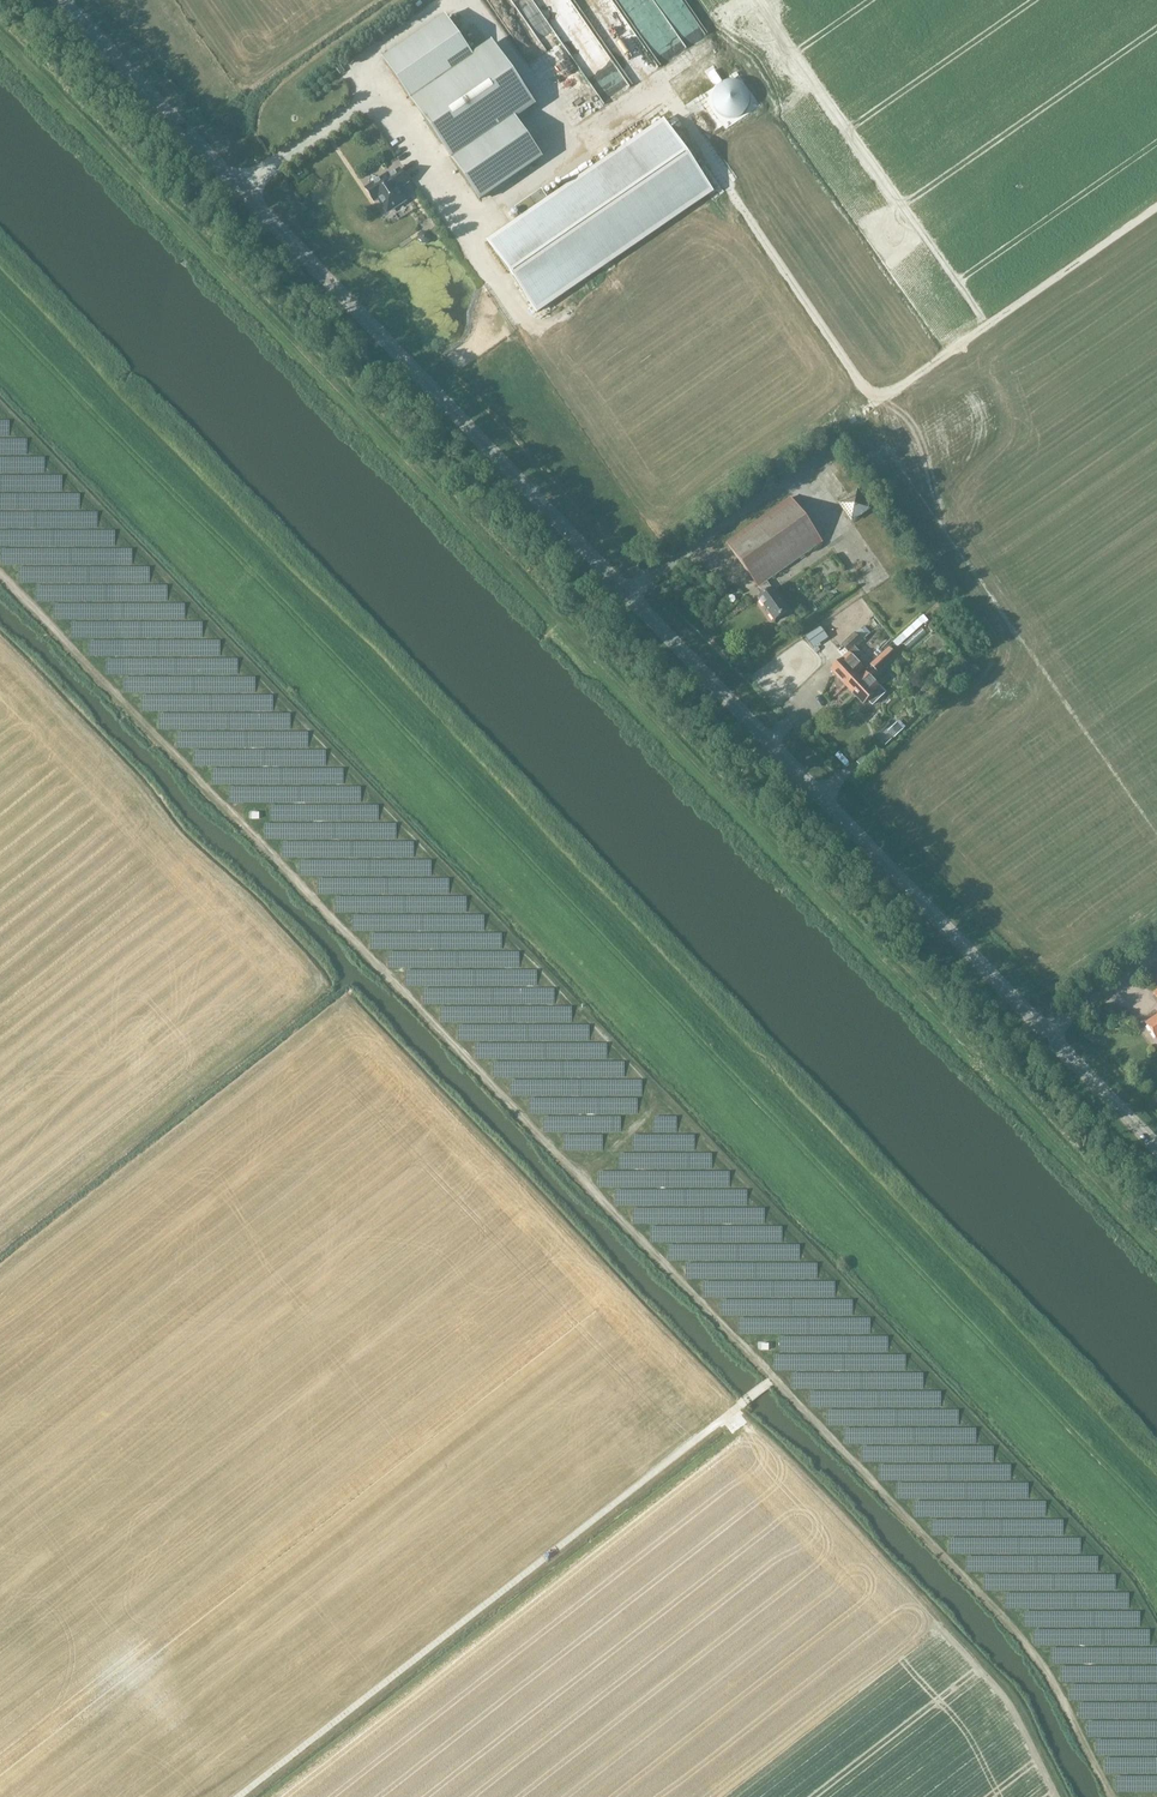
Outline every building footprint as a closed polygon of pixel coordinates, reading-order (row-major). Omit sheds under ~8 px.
[(492,44),(472,58),(445,19),(385,60),(480,199),(541,158),(514,119),(534,105),(492,44)] [(709,74),(717,86),(722,83),(714,71),(709,74)] [(724,83),(723,83),(721,84),(720,85),(719,86),(718,87),(716,88),(716,90),(715,91),(714,93),(713,94),(713,96),(713,97),(713,99),(712,101),(713,102),(713,104),(713,106),(714,107),(715,109),(715,110),(716,111),(717,113),(719,114),(720,115),(721,116),(723,117),(724,117),(726,118),(727,118),(729,119),(730,119),(732,119),(734,119),(735,118),(737,118),(739,117),(740,117),(741,116),(743,115),(744,114),(745,112),(746,111),(747,110),(748,108),(748,107),(749,105),(749,104),(750,102),(750,100),(750,99),(749,97),(749,95),(749,94),(748,92),(747,91),(746,90),(745,88),(744,87),(743,86),(742,85),(740,84),(739,83),(737,83),(736,82),(734,82),(732,82),(731,82),(729,82),(728,82),(726,82),(724,83)] [(713,191),(665,121),(548,201),(541,191),(516,208),(523,218),(488,242),(536,312),(713,191)] [(397,190),(408,183),(399,170),(399,171),(389,178),(387,175),(367,189),(366,188),(366,189),(371,197),(376,194),(388,212),(404,201),(397,190)] [(838,503),(853,524),(871,510),(857,489),(838,503)] [(727,542),(758,588),(767,582),(823,542),(791,497),(727,542)] [(767,582),(758,588),(763,595),(759,598),(776,621),(789,611),(767,582)] [(895,650),(925,622),(920,617),(890,645),(895,650)] [(805,637),(814,648),(828,638),(820,626),(805,637)] [(838,678),(846,686),(858,675),(857,675),(864,668),(855,659),(860,654),(856,649),(868,637),(860,628),(854,633),(841,645),(848,654),(841,661),(833,670),(840,676),(838,678)] [(880,651),(891,644),(884,633),(873,640),(880,651)] [(896,657),(889,649),(871,665),(878,673),(896,657)] [(866,673),(860,678),(858,675),(846,686),(863,704),(867,700),(872,705),(885,693),(879,686),(878,687),(866,673)] [(898,723),(888,731),(894,738),(904,729),(898,723)] [(855,760),(862,767),(877,751),(870,745),(855,760)] [(1146,1023),(1156,1039),(1156,1016),(1146,1023)]
